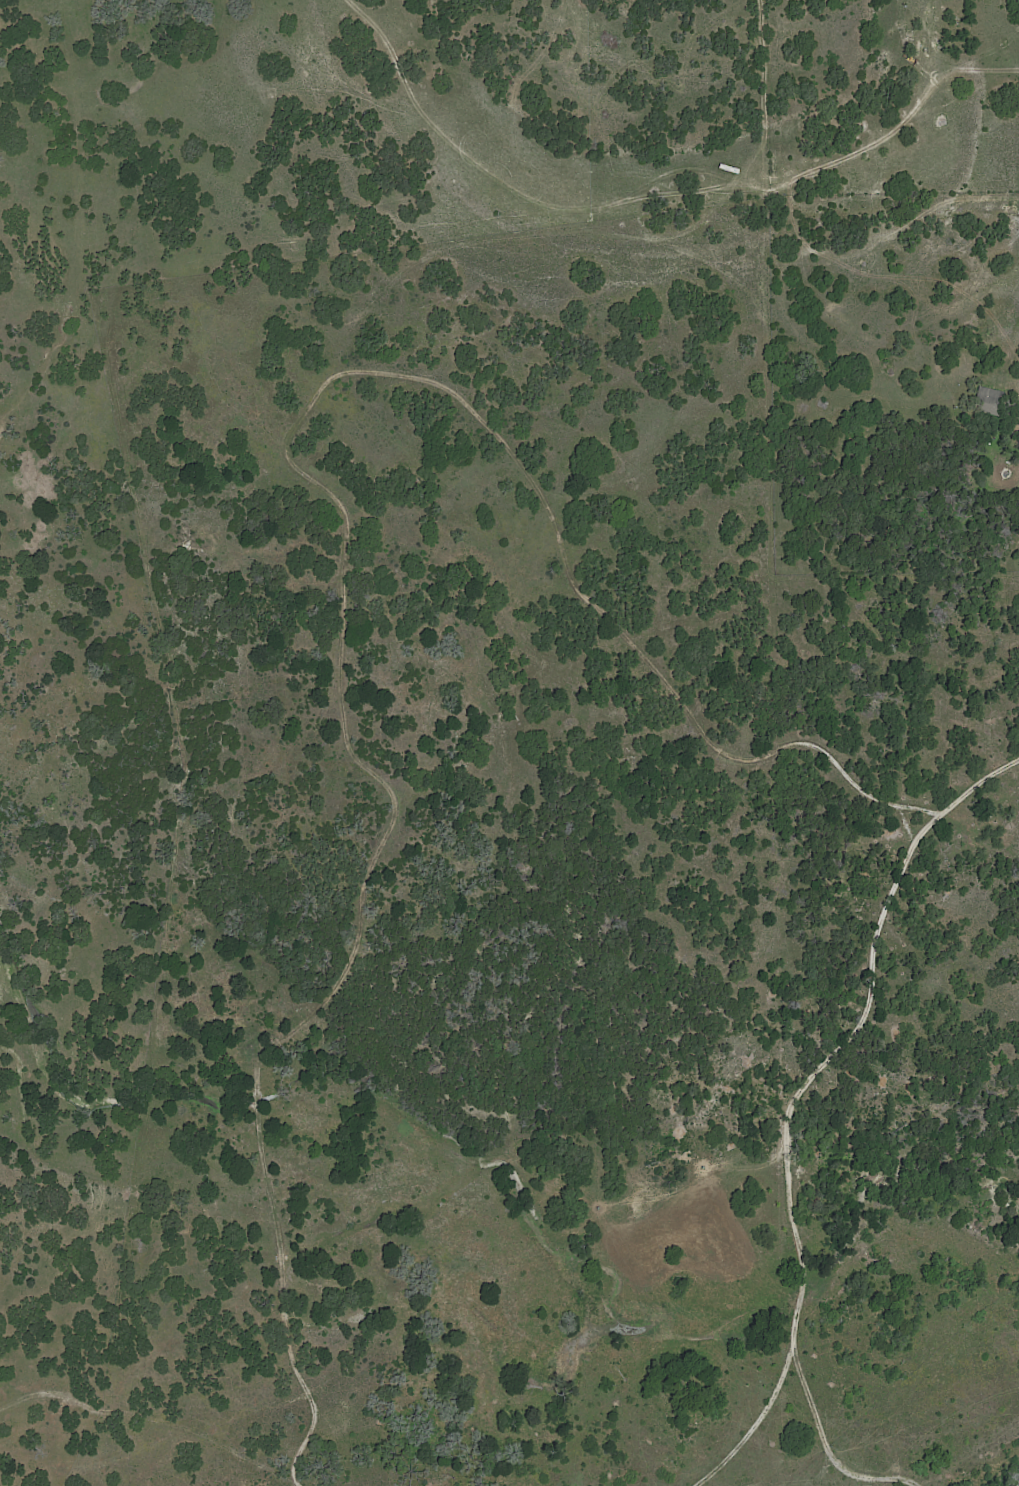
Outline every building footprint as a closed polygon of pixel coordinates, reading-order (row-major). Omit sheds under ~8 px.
[(978,386),(1001,392),(996,415),(973,409),(978,386)]
